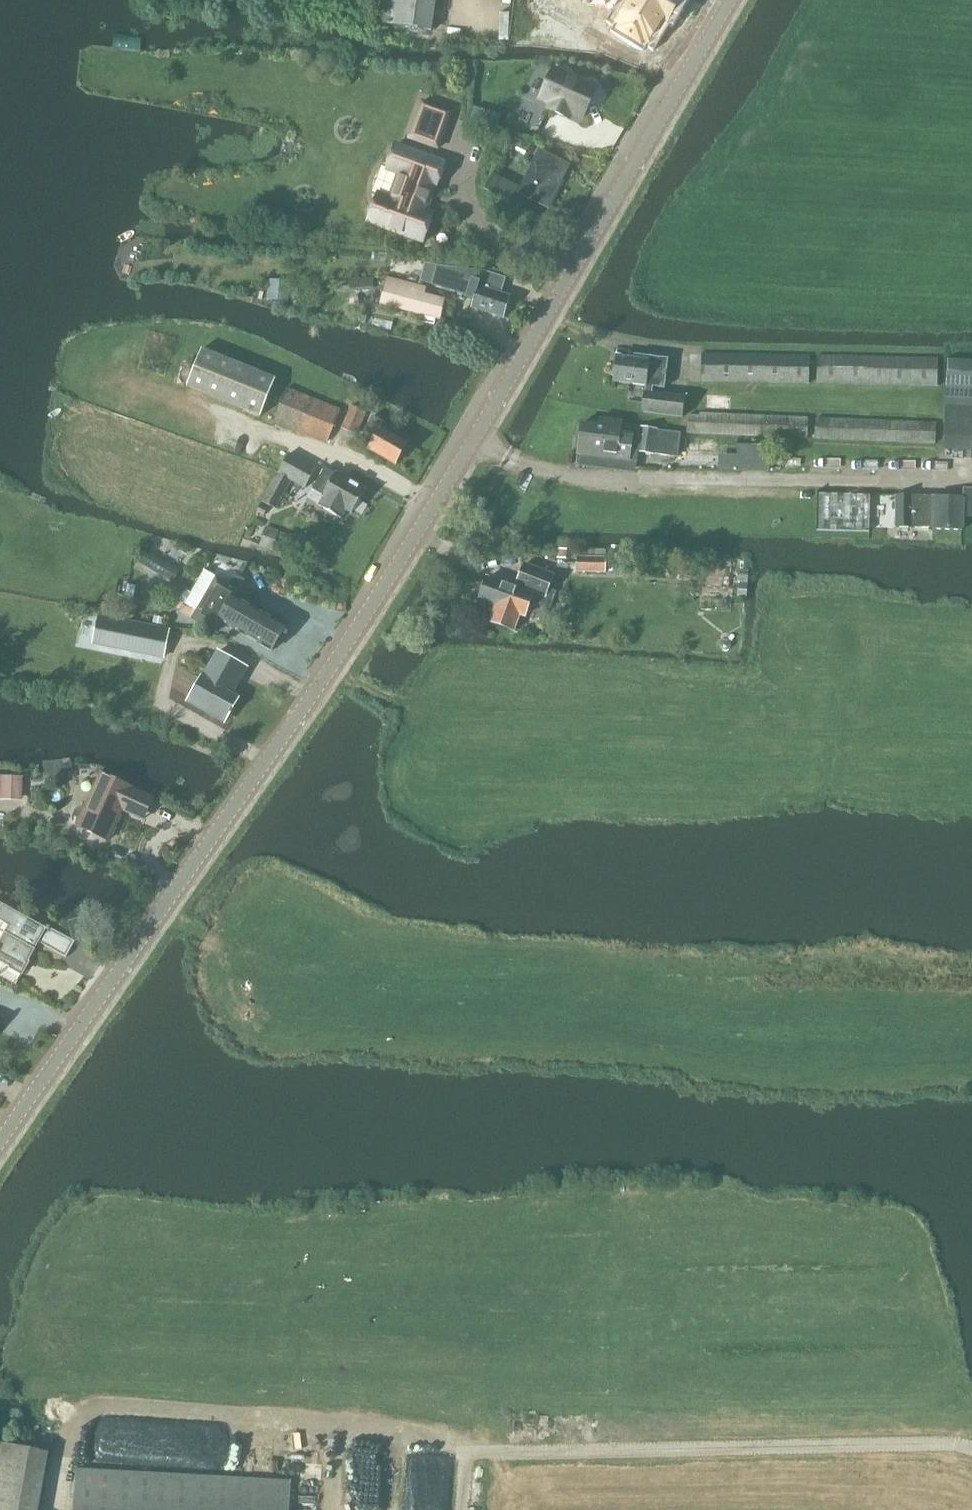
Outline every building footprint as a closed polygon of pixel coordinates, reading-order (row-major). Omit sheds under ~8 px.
[(436,0),(386,0),(383,23),(432,30),(436,0)] [(619,21),(624,24),(621,29),(641,41),(644,36),(649,40),(663,17),(668,20),(680,0),(632,0),(619,21)] [(567,110),(580,116),(593,87),(549,67),(536,96),(547,101),(544,107),(564,116),(567,110)] [(409,138),(438,149),(451,113),(422,102),(409,138)] [(394,146),(386,168),(402,174),(392,200),(377,195),(367,221),(424,241),(433,215),(422,211),(432,185),(437,187),(445,164),(420,155),(421,152),(414,149),(413,152),(394,146)] [(548,207),(563,175),(554,171),(558,162),(540,153),(520,193),(548,207)] [(518,188),(493,174),(484,190),(512,201),(518,188)] [(504,318),(511,297),(501,294),(506,278),(484,271),(437,266),(432,285),(475,298),(472,308),(504,318)] [(376,277),(352,278),(353,287),(376,285),(376,277)] [(427,288),(388,278),(386,285),(381,305),(440,320),(445,299),(425,295),(427,288)] [(290,282),(269,280),(267,300),(287,303),(290,282)] [(261,416),(277,378),(203,348),(187,386),(261,416)] [(702,354),(702,381),(809,384),(810,356),(702,354)] [(683,417),(685,397),(652,393),(653,387),(664,389),(668,359),(634,355),(634,359),(618,357),(616,368),(613,371),(612,376),(615,379),(614,382),(646,386),(643,412),(683,417)] [(937,386),(938,358),(817,355),(816,384),(937,386)] [(946,358),(945,387),(971,387),(971,359),(946,358)] [(274,423),(327,444),(341,410),(288,387),(274,423)] [(730,410),(731,395),(706,394),(706,410),(730,410)] [(354,434),(365,413),(350,406),(340,426),(354,434)] [(808,438),(808,418),(688,413),(687,434),(808,438)] [(395,465),(407,444),(380,428),(384,423),(373,416),(363,433),(374,439),(368,449),(395,465)] [(654,454),(657,430),(641,428),(640,436),(620,434),(622,422),(600,419),(599,426),(581,424),(577,454),(637,462),(638,452),(654,454)] [(935,444),(936,424),(816,419),(815,439),(935,444)] [(971,450),(971,423),(946,422),(945,449),(971,450)] [(703,451),(703,468),(771,470),(772,443),(739,442),(739,452),(703,451)] [(290,451),(280,472),(265,501),(278,508),(291,482),(308,490),(316,474),(306,468),(309,461),(290,451)] [(319,506),(341,519),(346,510),(352,513),(366,490),(336,474),(325,468),(312,491),(324,497),(319,506)] [(962,496),(961,518),(971,519),(971,490),(962,490),(962,495),(962,496)] [(960,530),(961,518),(962,496),(934,495),(934,496),(933,518),(933,528),(932,529),(960,530)] [(872,496),(820,496),(818,532),(871,533),(872,496)] [(933,528),(933,518),(934,496),(896,496),(896,528),(933,528)] [(266,527),(260,546),(284,555),(290,536),(266,527)] [(179,572),(141,551),(134,563),(172,584),(179,572)] [(605,573),(606,558),(578,557),(577,573),(605,573)] [(703,585),(704,585),(703,596),(729,598),(729,587),(728,587),(729,574),(730,575),(731,566),(706,563),(705,573),(704,573),(704,583),(703,585)] [(546,596),(550,585),(560,589),(563,580),(553,576),(554,576),(524,565),(517,584),(546,596)] [(221,622),(272,651),(286,627),(235,598),(239,591),(236,589),(240,581),(234,578),(229,585),(211,575),(187,616),(215,632),(221,622)] [(525,617),(533,595),(487,578),(479,600),(494,606),(489,622),(514,631),(520,615),(525,617)] [(165,658),(171,628),(99,614),(93,644),(165,658)] [(231,696),(247,668),(218,652),(203,680),(201,679),(190,698),(202,704),(204,701),(213,706),(209,713),(225,722),(238,700),(231,696)] [(73,820),(74,824),(109,840),(123,810),(143,819),(153,798),(100,774),(85,807),(82,807),(78,808),(76,810),(74,813),(73,817),(73,820)] [(0,776),(0,801),(24,801),(24,777),(0,776)] [(3,905),(4,904),(0,902),(0,921),(8,926),(0,940),(0,962),(22,974),(40,943),(67,958),(75,942),(48,927),(47,929),(3,905)] [(219,1444),(218,1427),(150,1432),(152,1453),(204,1448),(203,1445),(219,1444)] [(49,1452),(0,1443),(0,1509),(38,1509),(49,1452)] [(77,1470),(75,1509),(289,1509),(291,1481),(77,1470)]
